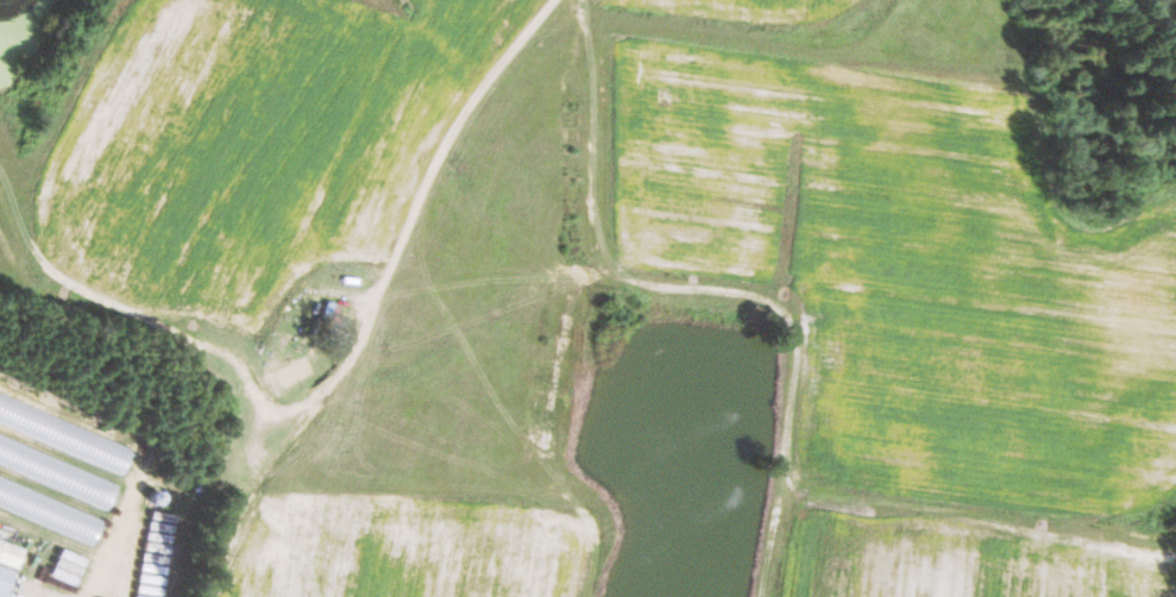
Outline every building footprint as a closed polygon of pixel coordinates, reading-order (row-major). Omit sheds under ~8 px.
[(0,393),(0,423),(124,474),(135,448),(0,393)] [(0,540),(0,596),(7,596),(17,570),(25,549),(0,540)]
